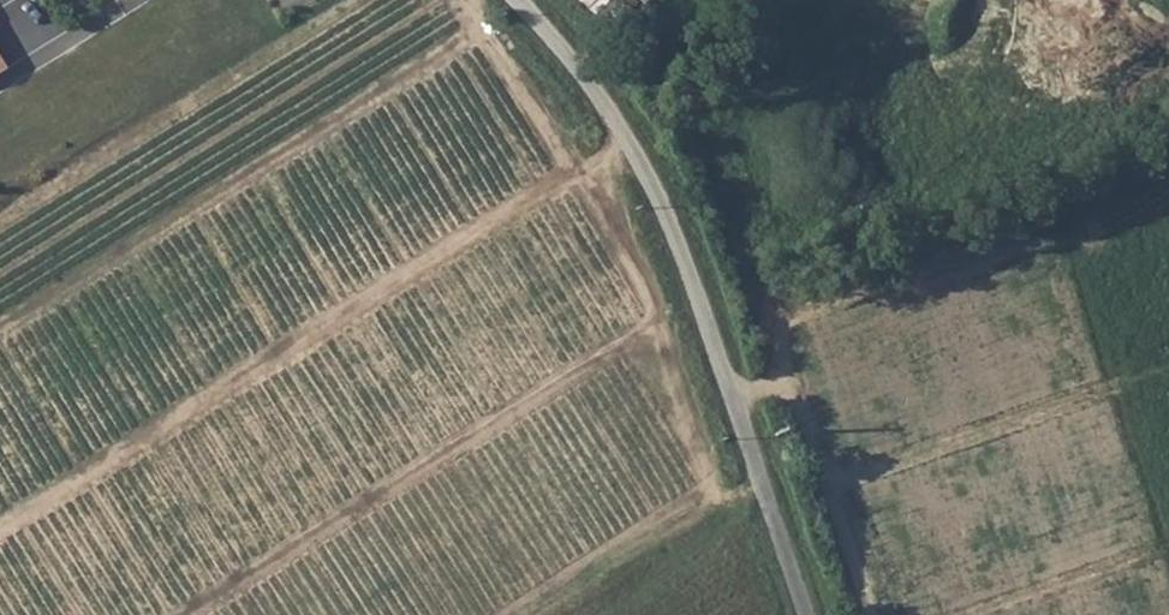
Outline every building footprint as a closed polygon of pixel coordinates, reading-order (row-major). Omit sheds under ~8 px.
[(678,29),(655,0),(593,0),(641,59),(678,29)]
